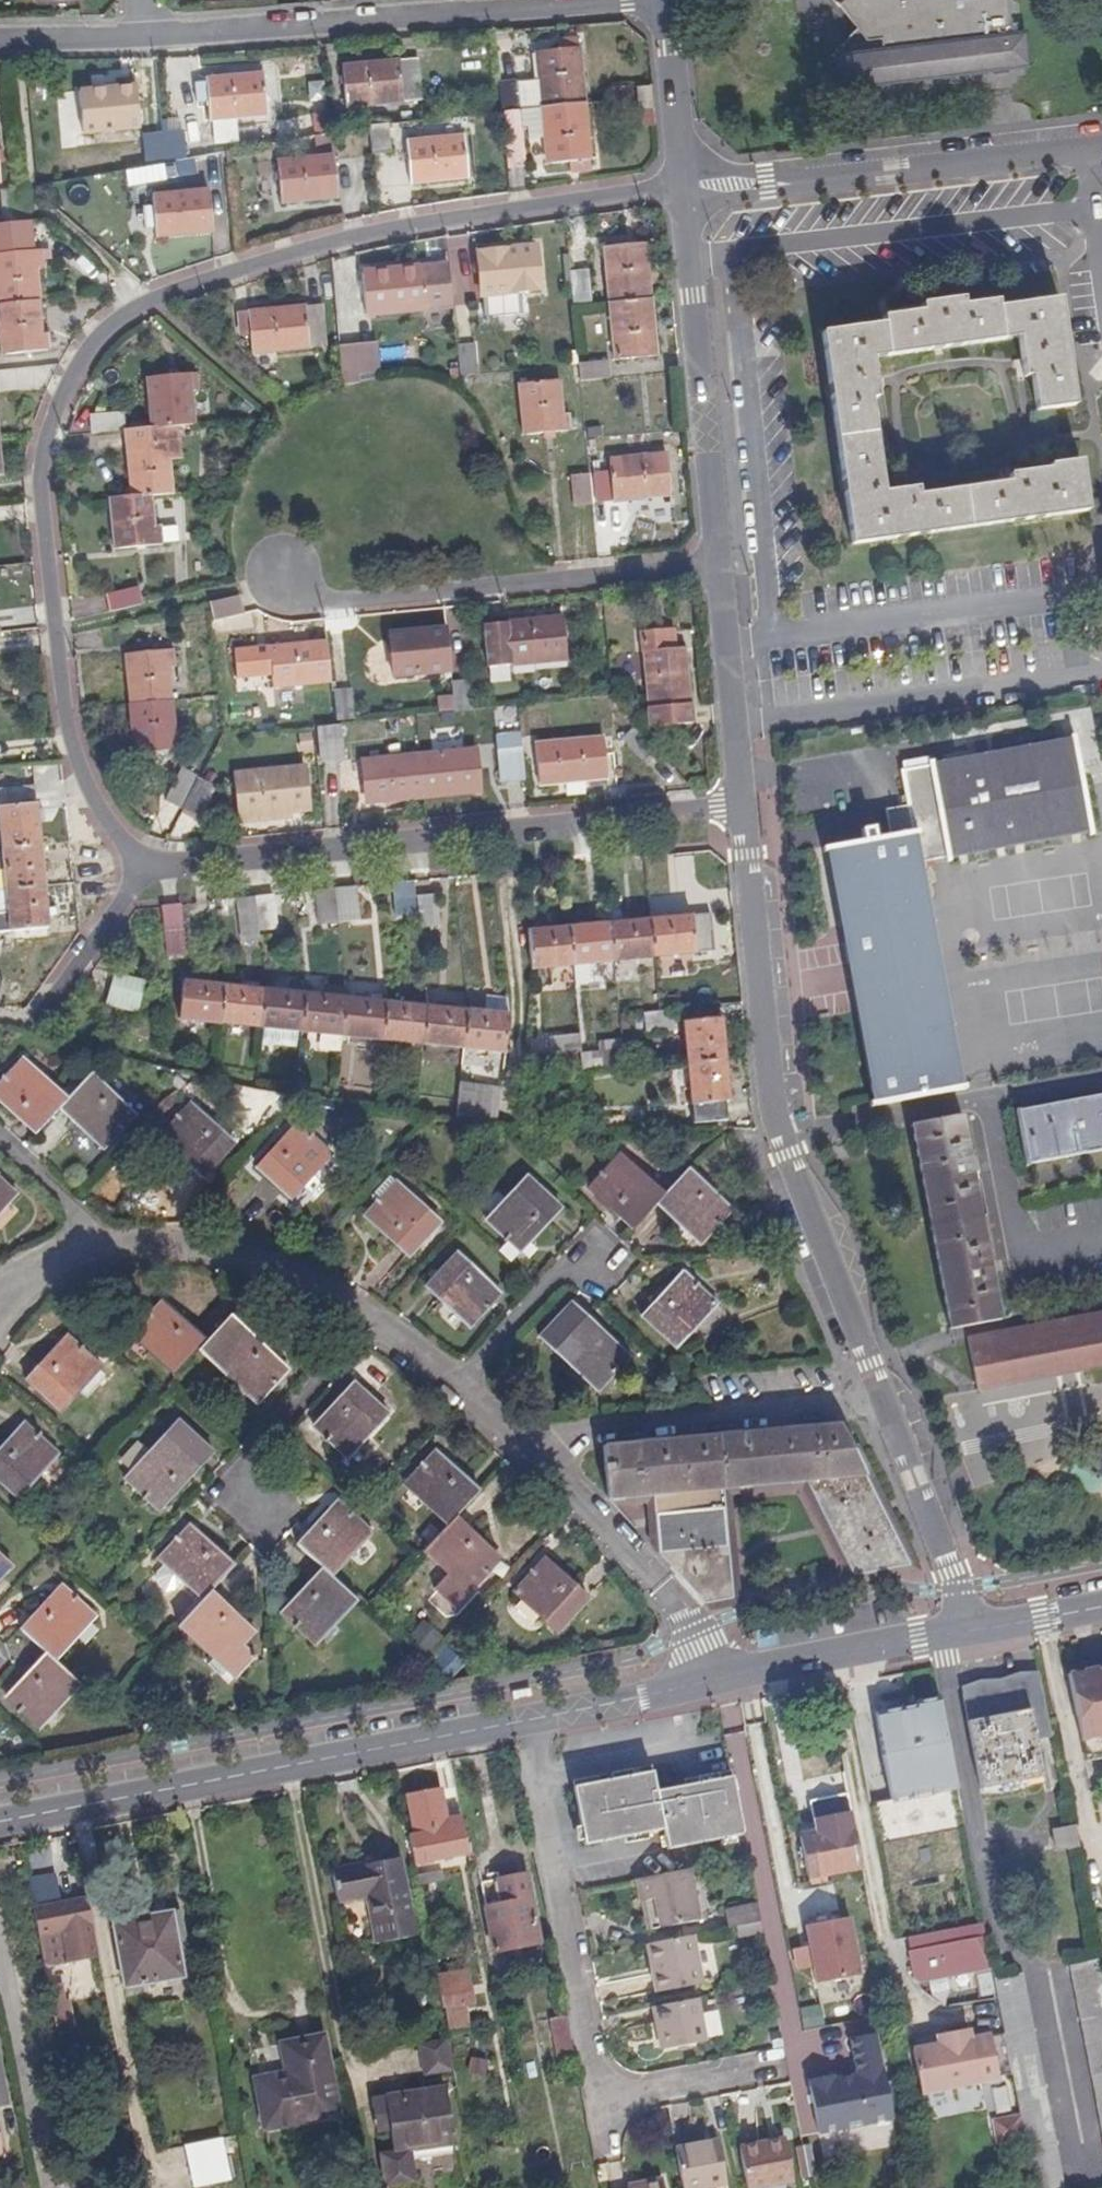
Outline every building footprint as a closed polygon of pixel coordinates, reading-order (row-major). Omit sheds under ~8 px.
[(850,0),(842,0),(836,6),(840,13),(850,3),(850,0)] [(1001,35),(996,0),(850,0),(850,3),(840,13),(856,46),(871,45),(872,56),(854,58),(851,68),(852,83),(862,88),(1005,69),(1001,35)] [(1016,32),(1001,35),(1005,69),(1020,67),(1016,32)] [(497,82),(500,111),(580,102),(574,48),(532,52),(535,79),(519,80),(497,82)] [(341,99),(421,94),(418,57),(338,63),(341,99)] [(828,94),(862,88),(852,83),(851,68),(854,58),(825,63),(828,94)] [(258,69),(203,74),(203,77),(190,78),(192,97),(205,96),(207,114),(262,109),(258,69)] [(77,120),(136,115),(134,79),(74,84),(77,120)] [(610,98),(628,96),(626,85),(608,87),(610,98)] [(580,102),(500,111),(507,168),(524,166),(520,127),(526,126),(527,138),(542,136),(544,162),(566,160),(567,169),(587,167),(580,102)] [(639,126),(654,125),(653,108),(638,110),(639,126)] [(386,123),(368,126),(371,156),(389,154),(386,123)] [(180,128),(161,129),(161,132),(163,158),(183,155),(180,128)] [(140,134),(143,161),(163,158),(161,132),(140,134)] [(411,192),(472,185),(468,140),(407,146),(411,192)] [(117,161),(135,159),(134,150),(116,151),(117,161)] [(172,174),(187,172),(186,157),(170,158),(172,174)] [(277,207),(336,200),(331,161),(273,167),(277,207)] [(134,177),(131,164),(120,166),(122,179),(134,177)] [(19,186),(0,188),(0,206),(1,219),(22,217),(19,186)] [(155,246),(214,240),(209,196),(150,202),(137,203),(140,223),(152,222),(155,246)] [(0,219),(0,238),(4,237),(23,235),(22,217),(1,219),(0,219)] [(25,250),(23,235),(4,237),(5,252),(25,250)] [(606,304),(648,300),(641,243),(601,247),(606,304)] [(487,295),(545,289),(541,247),(483,253),(487,295)] [(33,298),(30,266),(38,266),(36,249),(25,250),(5,252),(0,252),(0,301),(33,298)] [(585,270),(567,270),(570,308),(588,305),(585,270)] [(364,320),(424,314),(419,274),(362,279),(362,281),(357,282),(359,296),(363,296),(364,320)] [(0,301),(0,324),(2,348),(46,343),(45,326),(36,326),(33,298),(0,301)] [(849,544),(1083,511),(1076,462),(1046,466),(1047,469),(1006,475),(1008,484),(916,497),(914,487),(880,492),(867,400),(875,399),(869,360),(1014,340),(1019,378),(1027,377),(1031,410),(1069,405),(1054,299),(994,308),(993,301),(958,306),(958,300),(916,306),(917,312),(879,317),(880,325),(819,333),(849,544)] [(654,358),(648,300),(606,304),(612,362),(654,358)] [(255,359),(328,352),(324,313),(252,319),(255,359)] [(357,345),(339,347),(342,375),(359,374),(360,374),(360,372),(359,355),(357,345)] [(478,348),(458,349),(461,378),(480,376),(478,348)] [(369,354),(359,355),(360,372),(371,371),(369,354)] [(576,367),(577,382),(607,379),(605,362),(576,367)] [(359,374),(342,375),(343,386),(360,382),(359,374)] [(154,427),(181,425),(194,424),(192,393),(200,392),(200,383),(199,376),(150,379),(154,427)] [(558,413),(555,384),(516,389),(521,434),(566,430),(565,413),(558,413)] [(90,414),(91,432),(123,429),(122,411),(90,414)] [(147,495),(170,494),(168,458),(184,457),(181,425),(154,427),(123,429),(128,497),(147,495)] [(584,438),(598,436),(597,426),(583,427),(584,438)] [(594,502),(667,495),(663,453),(605,458),(607,473),(591,475),(594,502)] [(590,503),(587,476),(571,476),(573,504),(590,503)] [(149,527),(147,495),(128,497),(109,498),(112,547),(158,544),(157,527),(149,527)] [(24,557),(23,547),(10,548),(10,558),(24,557)] [(107,611),(138,604),(135,588),(104,594),(107,611)] [(237,615),(234,596),(205,603),(207,620),(237,615)] [(482,667),(563,660),(559,619),(478,627),(482,667)] [(447,671),(443,628),(385,634),(390,675),(447,671)] [(668,634),(660,635),(661,653),(669,653),(668,634)] [(661,653),(660,635),(636,637),(646,728),(688,724),(681,652),(669,653),(661,653)] [(327,682),(323,639),(266,645),(270,687),(327,682)] [(167,648),(126,651),(131,703),(172,699),(168,664),(179,663),(177,647),(167,648)] [(465,683),(448,684),(450,713),(468,711),(465,683)] [(335,721),(353,719),(350,690),(331,692),(335,721)] [(175,729),(172,699),(131,703),(135,754),(177,750),(177,745),(186,745),(185,728),(175,729)] [(399,741),(413,739),(411,726),(414,726),(413,716),(404,717),(406,728),(398,729),(399,741)] [(321,762),(344,759),(340,727),(318,730),(321,762)] [(316,751),(314,729),(304,730),(306,748),(308,751),(316,751)] [(640,762),(653,752),(634,729),(621,741),(640,762)] [(522,780),(517,736),(494,738),(498,782),(522,780)] [(538,787),(603,780),(598,740),(535,746),(538,787)] [(828,851),(873,1097),(960,1081),(920,864),(1091,832),(1074,740),(899,772),(906,809),(883,814),(888,840),(828,851)] [(474,752),(417,757),(421,798),(478,792),(474,752)] [(421,798),(417,757),(359,762),(362,803),(421,798)] [(177,806),(193,775),(179,767),(164,798),(177,806)] [(239,815),(305,808),(300,768),(236,774),(239,815)] [(212,787),(196,778),(180,807),(197,817),(212,787)] [(37,841),(31,785),(0,788),(0,844),(37,841)] [(37,841),(0,844),(0,858),(2,886),(40,882),(37,841)] [(412,896),(411,881),(389,883),(392,917),(414,915),(412,896)] [(40,882),(2,886),(4,908),(0,908),(0,929),(45,924),(40,882)] [(346,887),(329,887),(332,921),(354,919),(351,886),(346,887)] [(332,921),(329,887),(314,889),(307,890),(310,923),(332,921)] [(267,893),(248,895),(251,929),(271,927),(267,893)] [(432,894),(412,896),(414,915),(415,927),(436,925),(432,894)] [(237,940),(252,939),(251,929),(248,895),(232,897),(237,940)] [(156,905),(154,905),(160,954),(180,952),(175,903),(156,905)] [(664,916),(668,958),(710,954),(706,912),(664,916)] [(611,963),(668,958),(664,916),(606,921),(611,963)] [(568,967),(611,963),(606,921),(565,926),(568,967)] [(528,970),(568,967),(565,926),(524,929),(528,970)] [(105,982),(133,989),(137,990),(140,977),(109,969),(105,982)] [(169,1015),(211,1020),(215,983),(173,979),(169,1015)] [(128,1008),(133,989),(105,982),(103,981),(98,1001),(128,1008)] [(215,983),(211,1020),(253,1025),(257,988),(215,983)] [(655,1008),(667,1007),(665,995),(669,995),(669,987),(654,989),(655,1008)] [(253,1025),(293,1029),(298,992),(257,988),(253,1025)] [(293,1029),(335,1034),(339,997),(298,992),(293,1029)] [(335,1034),(376,1039),(380,1002),(339,997),(335,1034)] [(459,1049),(501,1053),(505,1016),(504,998),(485,997),(483,1012),(464,1010),(459,1049)] [(376,1039),(418,1044),(422,1006),(380,1002),(376,1039)] [(418,1044),(459,1049),(464,1010),(422,1006),(418,1044)] [(641,1035),(669,1031),(667,1010),(639,1013),(641,1035)] [(681,1065),(722,1062),(718,1021),(677,1025),(681,1065)] [(545,1052),(577,1051),(575,1032),(544,1035),(545,1052)] [(62,1099),(68,1092),(25,1051),(0,1078),(0,1089),(38,1125),(62,1099)] [(585,1075),(622,1071),(619,1052),(582,1056),(585,1075)] [(687,1116),(728,1115),(722,1062),(681,1065),(687,1116)] [(68,1092),(62,1099),(105,1140),(136,1107),(93,1066),(68,1092)] [(484,1107),(484,1102),(487,1080),(456,1076),(453,1102),(484,1107)] [(483,1117),(493,1118),(497,1082),(487,1080),(484,1107),(483,1117)] [(960,1081),(873,1097),(875,1106),(961,1090),(960,1081)] [(244,1105),(258,1106),(259,1090),(245,1089),(244,1105)] [(208,1169),(238,1136),(195,1094),(163,1128),(208,1169)] [(1101,1151),(1101,1099),(1016,1114),(1025,1165),(1101,1151)] [(451,1111),(483,1117),(484,1107),(453,1102),(451,1111)] [(296,1189),(337,1145),(304,1114),(263,1157),(296,1189)] [(729,1122),(728,1115),(687,1116),(688,1126),(729,1122)] [(947,1324),(998,1314),(962,1116),(910,1126),(947,1324)] [(404,1149),(411,1157),(420,1149),(413,1141),(404,1149)] [(638,1221),(663,1196),(670,1188),(626,1148),(595,1180),(638,1221)] [(670,1188),(663,1196),(707,1237),(738,1204),(694,1163),(670,1188)] [(17,1184),(0,1168),(0,1202),(17,1184)] [(527,1244),(568,1199),(534,1168),(492,1212),(527,1244)] [(415,1247),(447,1213),(402,1172),(399,1175),(394,1170),(376,1189),(381,1193),(370,1205),(415,1247)] [(476,1320),(506,1286),(462,1244),(431,1279),(476,1320)] [(680,1339),(721,1296),(689,1265),(647,1309),(680,1339)] [(604,1383),(634,1348),(577,1295),(545,1328),(604,1383)] [(172,1371),(197,1345),(203,1337),(160,1298),(129,1330),(172,1371)] [(203,1337),(197,1345),(255,1400),(287,1365),(229,1311),(203,1337)] [(965,1336),(975,1387),(1101,1363),(1101,1311),(965,1336)] [(57,1406),(98,1363),(64,1330),(23,1374),(57,1406)] [(346,1457),(387,1413),(353,1381),(312,1425),(346,1457)] [(156,1505),(210,1447),(177,1416),(122,1475),(156,1505)] [(54,1449),(20,1418),(0,1441),(0,1482),(13,1494),(54,1449)] [(608,1500),(651,1496),(719,1491),(806,1484),(854,1577),(909,1567),(837,1428),(604,1448),(608,1500)] [(405,1484),(448,1526),(456,1517),(481,1490),(436,1450),(405,1484)] [(719,1491),(651,1496),(653,1516),(721,1511),(719,1491)] [(322,1569),(330,1575),(371,1532),(339,1501),(297,1545),(322,1569)] [(721,1511),(653,1516),(656,1555),(667,1554),(668,1568),(678,1568),(679,1581),(702,1606),(728,1601),(721,1511)] [(456,1517),(448,1526),(425,1550),(450,1573),(436,1588),(454,1606),(500,1558),(456,1517)] [(200,1595),(208,1588),(231,1562),(187,1521),(156,1555),(162,1561),(156,1567),(156,1579),(163,1588),(172,1585),(181,1577),(200,1595)] [(542,1558),(507,1594),(553,1637),(587,1600),(542,1558)] [(356,1601),(330,1575),(322,1569),(282,1612),(315,1645),(356,1601)] [(41,1649),(47,1655),(89,1610),(56,1579),(15,1624),(41,1649)] [(252,1629),(208,1588),(200,1595),(177,1621),(233,1674),(254,1652),(242,1641),(252,1629)] [(432,1627),(413,1611),(397,1630),(415,1646),(432,1627)] [(443,1644),(424,1664),(444,1682),(471,1678),(457,1662),(458,1660),(443,1644)] [(47,1655),(41,1649),(0,1691),(0,1692),(33,1723),(74,1680),(47,1655)] [(1067,1678),(1079,1744),(1101,1740),(1101,1671),(1067,1678)] [(1050,1740),(1039,1681),(956,1698),(974,1791),(1045,1777),(1038,1742),(1050,1740)] [(890,1805),(955,1792),(938,1700),(913,1705),(913,1708),(873,1716),(890,1805)] [(741,1839),(729,1780),(653,1795),(649,1776),(648,1777),(659,1835),(661,1834),(665,1853),(741,1839)] [(659,1835),(648,1777),(570,1791),(582,1848),(659,1835)] [(468,1856),(461,1818),(447,1821),(441,1793),(406,1799),(419,1866),(468,1856)] [(885,1836),(913,1836),(913,1812),(885,1812),(885,1836)] [(1079,1847),(1075,1827),(1055,1830),(1059,1852),(1079,1847)] [(861,1865),(853,1828),(797,1838),(804,1877),(861,1865)] [(415,1937),(399,1859),(335,1872),(340,1900),(368,1894),(379,1944),(415,1937)] [(667,1876),(638,1882),(641,1903),(650,1903),(656,1931),(696,1923),(686,1872),(667,1876)] [(433,1874),(419,1876),(423,1895),(437,1892),(433,1874)] [(43,1967),(99,1956),(88,1898),(59,1903),(53,1876),(28,1881),(33,1909),(32,1909),(43,1967)] [(539,1947),(524,1877),(480,1887),(494,1955),(539,1947)] [(650,1903),(641,1903),(647,1933),(656,1931),(650,1903)] [(758,1926),(755,1908),(724,1913),(727,1932),(737,1930),(758,1926)] [(174,1913),(114,1924),(126,1989),(186,1978),(174,1913)] [(815,1987),(859,1979),(848,1921),(804,1930),(815,1987)] [(760,1937),(758,1926),(737,1930),(740,1941),(760,1937)] [(656,1976),(651,1976),(654,1995),(701,1986),(691,1938),(651,1946),(656,1976)] [(919,1988),(991,1973),(984,1941),(908,1956),(913,1984),(919,1988)] [(651,1946),(645,1947),(651,1976),(656,1976),(651,1946)] [(1101,1963),(1070,1969),(1101,2135),(1101,1963)] [(472,1970),(440,1977),(451,2033),(474,2029),(470,2009),(479,2008),(472,1970)] [(62,1989),(48,1992),(51,2007),(65,2004),(62,1989)] [(695,2002),(652,2010),(660,2054),(703,2045),(695,2002)] [(803,2019),(805,2030),(819,2027),(817,2016),(803,2019)] [(561,2066),(576,2063),(567,2018),(552,2021),(561,2066)] [(946,2048),(937,2049),(910,2054),(919,2098),(997,2083),(989,2039),(968,2042),(966,2034),(944,2038),(946,2048)] [(817,2137),(892,2123),(875,2037),(849,2043),(855,2075),(856,2079),(832,2083),(831,2079),(807,2084),(817,2137)] [(936,2040),(937,2049),(946,2048),(944,2038),(936,2040)] [(339,2118),(323,2040),(286,2049),(291,2076),(257,2083),(267,2132),(339,2118)] [(450,2040),(419,2047),(425,2076),(456,2070),(450,2040)] [(488,2079),(491,2063),(474,2059),(470,2075),(488,2079)] [(856,2079),(855,2075),(831,2079),(832,2083),(856,2079)] [(455,2140),(446,2086),(372,2101),(375,2119),(390,2117),(395,2152),(381,2154),(387,2187),(419,2181),(413,2149),(455,2140)] [(195,2182),(227,2175),(220,2140),(188,2147),(195,2182)] [(745,2187),(779,2187),(790,2186),(783,2143),(738,2151),(745,2187)] [(675,2154),(682,2187),(726,2187),(718,2146),(675,2154)]
